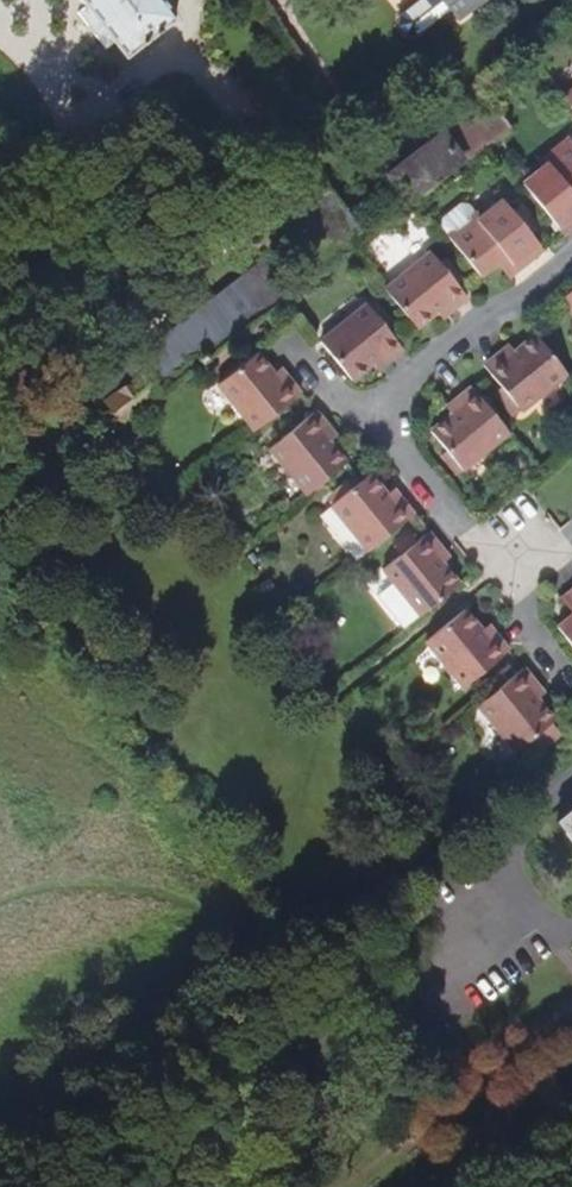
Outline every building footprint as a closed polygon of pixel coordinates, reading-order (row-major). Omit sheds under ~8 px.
[(164,0),(82,0),(86,6),(79,12),(107,48),(115,42),(126,56),(177,16),(164,0)] [(400,15),(398,25),(405,35),(414,37),(449,10),(457,20),(484,0),(418,0),(400,15)] [(563,97),(571,108),(571,90),(563,97)] [(510,127),(491,104),(467,122),(485,146),(489,143),(510,127)] [(485,146),(467,122),(443,141),(461,165),(485,146)] [(570,138),(541,161),(544,166),(522,184),(563,234),(571,227),(571,141),(570,138)] [(417,199),(461,165),(443,141),(442,139),(393,177),(412,202),(417,199)] [(482,217),(503,200),(499,195),(478,212),(482,217)] [(531,235),(512,212),(503,200),(482,217),(478,212),(477,214),(469,204),(460,204),(442,217),(441,227),(449,236),(448,237),(480,276),(496,263),(505,256),(517,271),(543,250),(531,235)] [(538,229),(519,206),(512,212),(531,235),(538,229)] [(468,298),(431,252),(385,290),(416,328),(437,312),(448,303),(453,310),(468,298)] [(517,271),(505,256),(496,263),(509,279),(517,271)] [(267,314),(269,313),(288,298),(262,264),(124,371),(76,408),(101,442),(108,437),(109,436),(202,364),(225,347),(267,314)] [(393,325),(373,300),(367,305),(387,330),(393,325)] [(453,310),(448,303),(437,312),(442,318),(453,310)] [(403,350),(387,330),(367,305),(367,304),(320,341),(352,381),(372,364),(383,355),(388,362),(403,350)] [(521,411),(567,374),(536,336),(515,352),(505,361),(499,354),(484,366),(502,388),(520,410),(521,411)] [(505,361),(515,352),(509,345),(499,354),(505,361)] [(207,372),(230,354),(225,347),(202,364),(207,372)] [(255,430),(301,393),(288,378),(282,383),(273,374),(256,352),(218,384),(255,430)] [(378,371),(388,362),(383,355),(372,364),(378,371)] [(288,378),(280,368),(273,374),(282,383),(288,378)] [(462,470),(508,433),(471,387),(456,399),(462,406),(452,414),(430,431),(447,451),(462,470)] [(520,410),(502,388),(495,394),(513,416),(520,410)] [(452,414),(462,406),(456,399),(446,407),(452,414)] [(307,495),(346,463),(329,442),(320,431),(328,426),(315,411),(270,448),(307,495)] [(331,431),(328,426),(320,431),(329,442),(336,436),(331,431)] [(462,470),(447,451),(441,455),(457,474),(462,470)] [(368,551),(414,514),(402,499),(395,505),(387,495),(370,473),(351,488),(333,504),(331,505),(368,551)] [(333,504),(351,488),(347,483),(328,498),(333,504)] [(402,499),(393,489),(387,495),(395,505),(402,499)] [(442,563),(434,552),(441,547),(428,533),(416,542),(399,556),(383,569),(393,582),(377,595),(403,628),(420,615),(459,584),(442,563)] [(399,556),(416,542),(410,534),(393,548),(399,556)] [(448,557),(441,547),(434,552),(442,563),(448,557)] [(570,592),(561,599),(571,613),(571,595),(570,592)] [(463,687),(509,650),(496,636),(490,641),(481,631),(464,610),(425,641),(463,687)] [(557,627),(571,646),(571,615),(557,627)] [(496,636),(488,625),(481,631),(490,641),(496,636)] [(537,699),(529,689),(536,683),(523,668),(478,706),(515,751),(554,720),(537,699)] [(537,699),(543,693),(536,683),(529,689),(537,699)] [(556,821),(571,841),(571,808),(556,821)]
